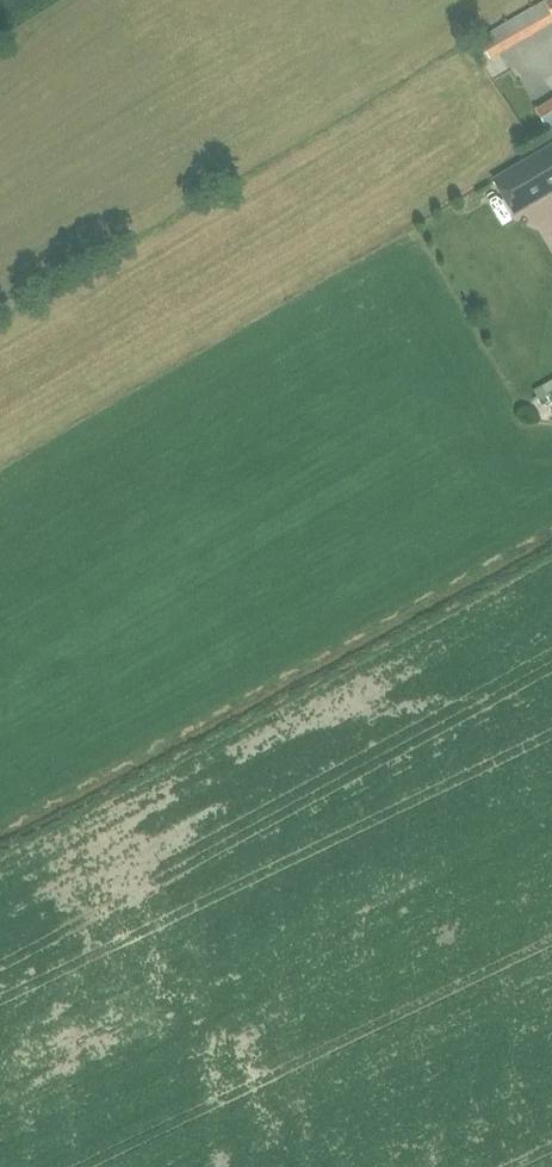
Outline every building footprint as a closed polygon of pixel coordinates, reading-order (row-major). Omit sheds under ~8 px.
[(543,0),(551,17),(551,0),(543,0)] [(479,37),(481,41),(491,58),(523,40),(534,34),(522,12),(511,19),(479,37)] [(537,108),(551,133),(551,98),(537,108)] [(551,191),(551,147),(494,181),(514,214),(551,191)]
